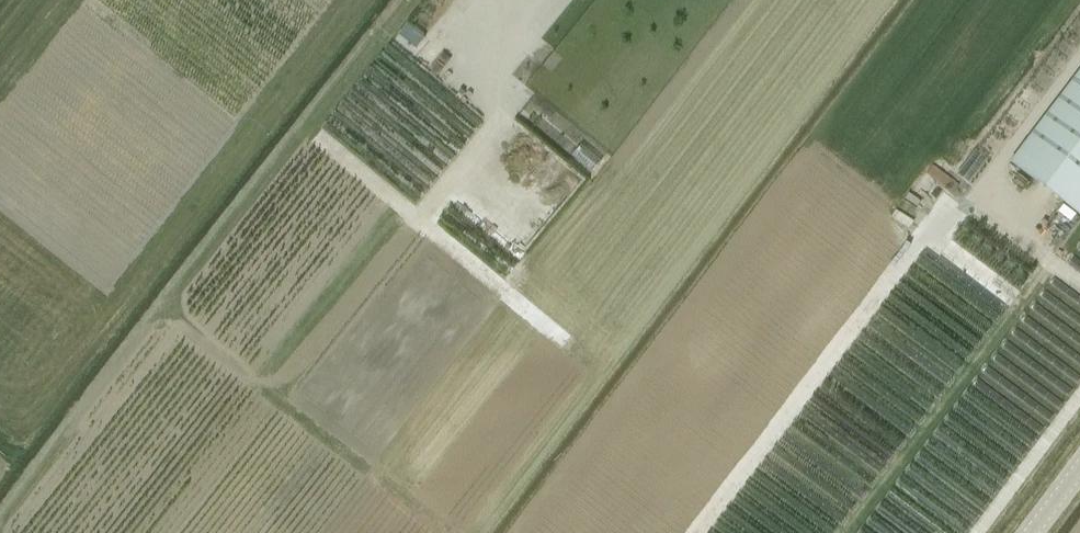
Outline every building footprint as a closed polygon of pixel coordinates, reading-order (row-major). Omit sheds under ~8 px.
[(1010,162),(1064,203),(1079,215),(1079,71),(1010,162)]
